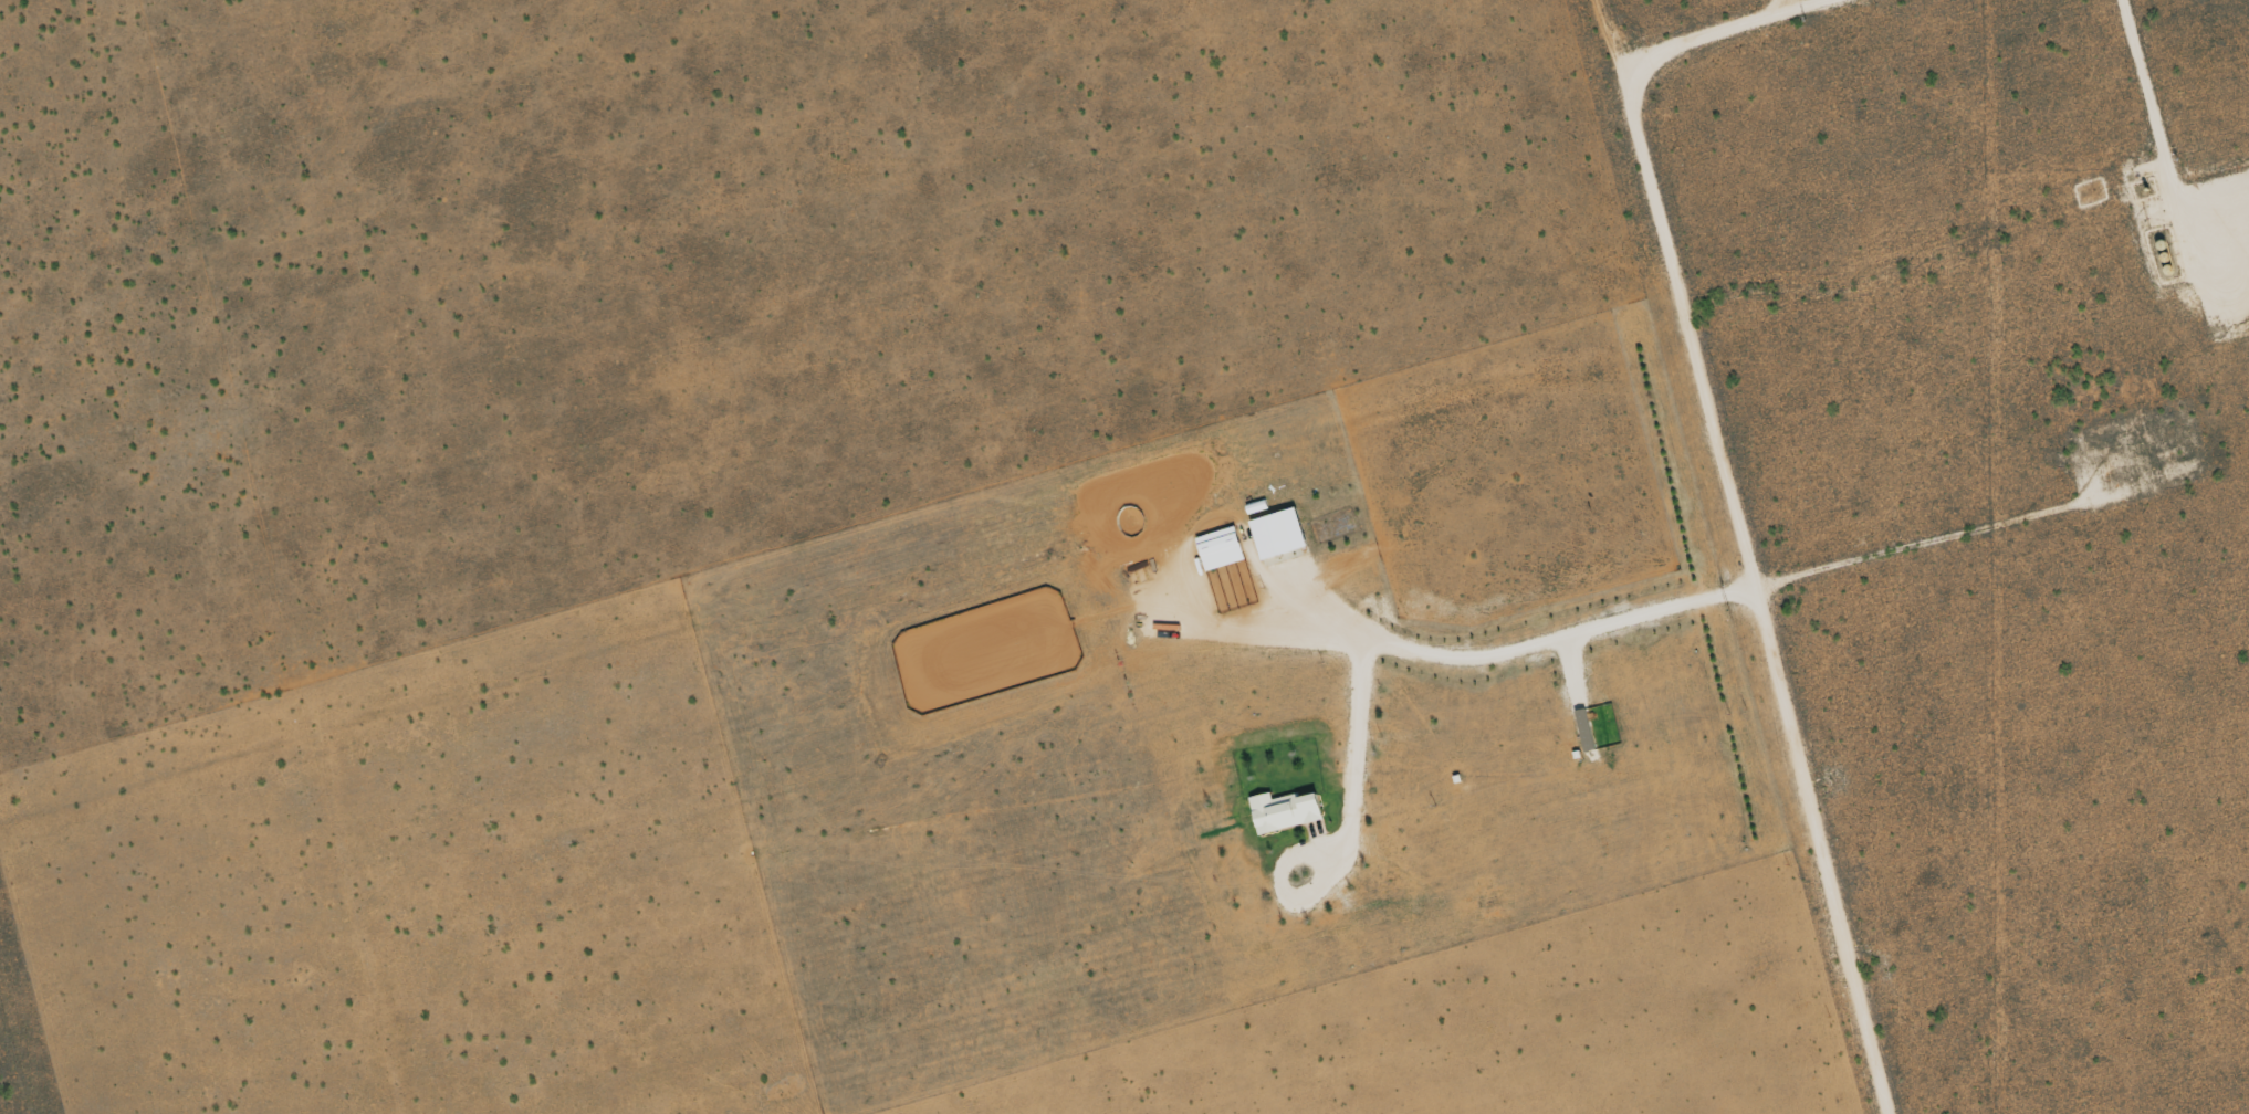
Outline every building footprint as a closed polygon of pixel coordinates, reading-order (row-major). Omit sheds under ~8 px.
[(1305,546),(1294,506),(1248,520),(1260,559),(1305,546)] [(1205,571),(1244,559),(1233,525),(1194,537),(1205,571)]
